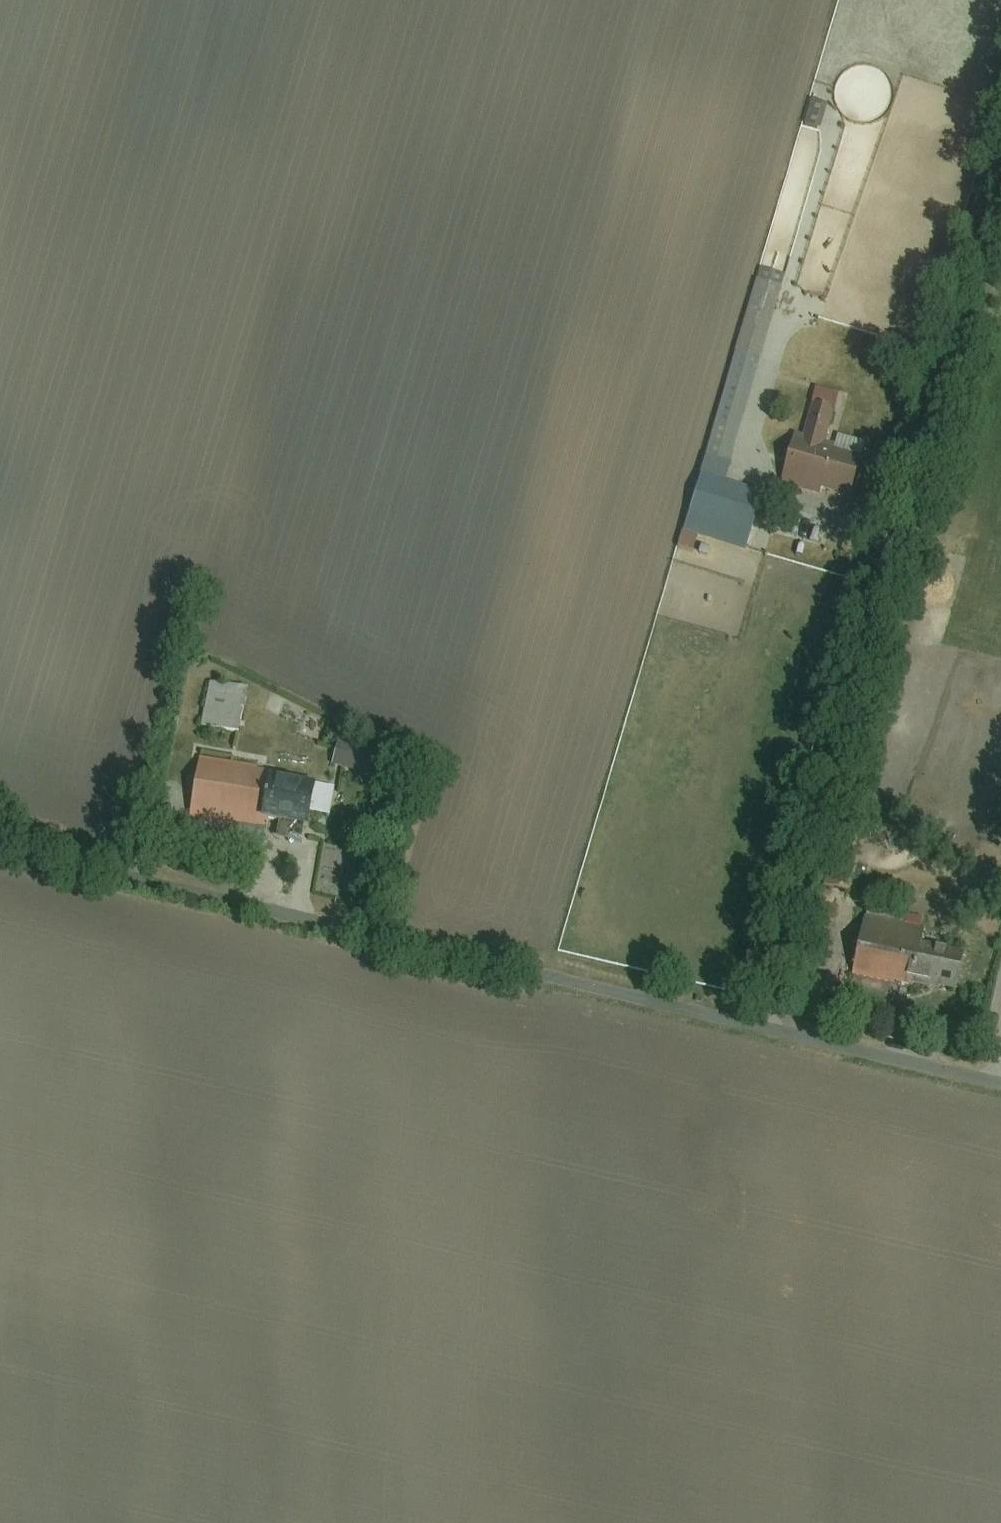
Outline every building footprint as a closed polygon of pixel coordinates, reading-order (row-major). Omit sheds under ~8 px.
[(805,122),(822,126),(828,104),(811,100),(805,122)] [(696,549),(700,536),(746,551),(765,493),(726,481),(787,276),(764,270),(682,545),(696,549)] [(796,434),(783,483),(849,500),(862,451),(829,443),(842,395),(817,388),(805,436),(796,434)] [(213,683),(204,726),(240,733),(249,690),(213,683)] [(351,749),(340,746),(335,763),(347,766),(351,749)] [(332,815),(337,787),(276,777),(277,771),(202,759),(192,815),(280,830),(281,824),(310,829),(313,812),(332,815)] [(924,930),(867,917),(853,976),(949,998),(959,956),(920,947),(924,930)]
